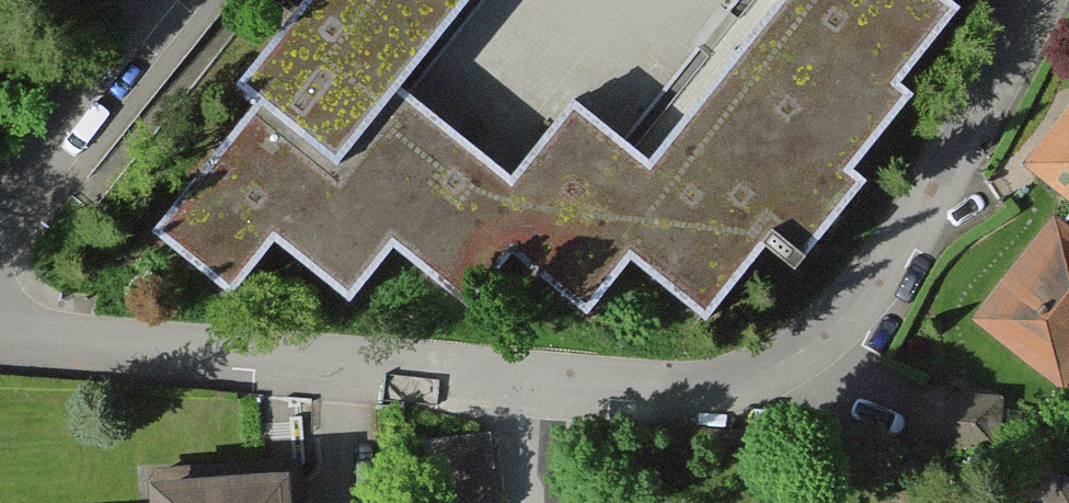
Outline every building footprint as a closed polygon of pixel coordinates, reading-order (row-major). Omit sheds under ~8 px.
[(227,109),(247,125),(151,243),(228,304),(271,250),(349,312),(390,261),(468,323),(510,271),(587,333),(632,277),(707,338),(768,264),(795,286),(856,211),(844,201),(908,121),(896,111),(956,37),(937,21),(954,0),(769,0),(649,150),(572,88),(510,165),(402,79),(465,0),(316,0),(227,109)] [(1029,138),(1068,176),(1068,96),(1029,138)] [(1052,212),(973,315),(1068,388),(1068,225),(1052,212)] [(425,435),(428,502),(502,502),(498,432),(425,435)] [(1055,453),(1039,502),(1068,502),(1068,457),(1055,453)] [(294,464),(157,471),(158,502),(297,502),(294,464)]
